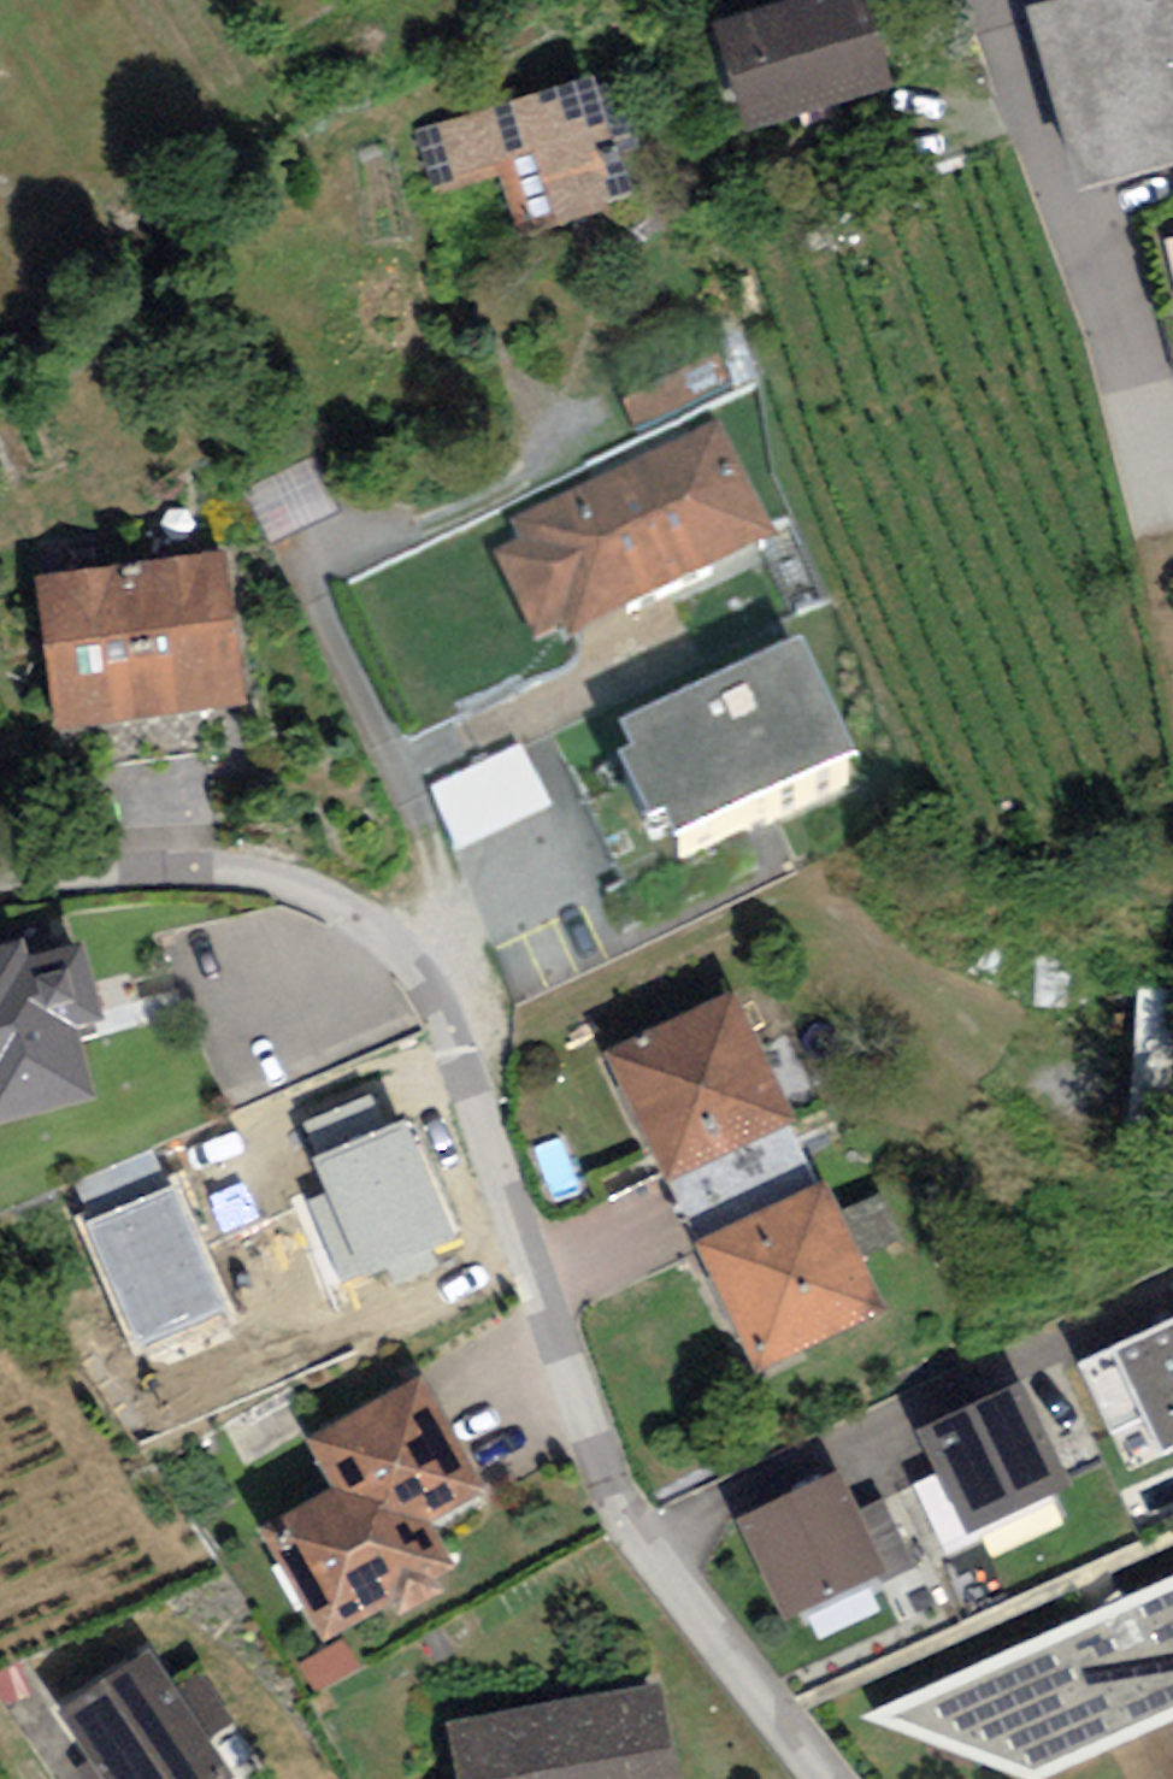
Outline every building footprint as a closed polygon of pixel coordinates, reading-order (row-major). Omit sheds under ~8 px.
[(709,21),(743,137),(893,94),(865,0),(782,0),(709,21)] [(1026,8),(1075,190),(1172,164),(1172,0),(1054,0),(1026,8)] [(500,173),(521,238),(607,211),(604,199),(629,191),(593,75),(413,131),(433,194),(500,173)] [(638,434),(731,387),(718,353),(621,399),(638,434)] [(771,530),(718,421),(511,520),(520,540),(497,551),(537,634),(567,619),(571,627),(771,530)] [(242,493),(269,546),(335,513),(308,460),(242,493)] [(136,562),(160,716),(252,703),(229,548),(136,562)] [(160,716),(136,562),(35,577),(56,731),(160,716)] [(802,634),(621,720),(633,743),(617,751),(645,814),(664,807),(675,832),(858,750),(802,634)] [(431,787),(458,852),(550,808),(521,744),(431,787)] [(0,948),(0,1122),(93,1098),(73,1026),(101,1018),(81,944),(28,958),(23,942),(0,948)] [(1131,1132),(1172,1133),(1172,986),(1135,985),(1131,1132)] [(735,991),(605,1054),(669,1185),(791,1126),(799,1122),(735,991)] [(306,1123),(319,1155),(389,1126),(376,1094),(306,1123)] [(389,1266),(396,1284),(435,1268),(427,1248),(457,1236),(408,1118),(389,1126),(319,1155),(313,1158),(328,1193),(307,1201),(342,1286),(389,1266)] [(817,1184),(791,1126),(669,1185),(697,1242),(817,1184)] [(154,1147),(73,1184),(90,1220),(171,1184),(154,1147)] [(817,1184),(697,1242),(758,1370),(890,1308),(828,1179),(817,1184)] [(81,1224),(136,1350),(228,1311),(171,1184),(90,1220),(81,1224)] [(1111,1350),(1164,1454),(1172,1450),(1172,1320),(1111,1350)] [(257,1528),(321,1643),(394,1603),(399,1611),(436,1590),(429,1577),(449,1566),(424,1521),(482,1488),(420,1377),(304,1441),(330,1487),(257,1528)] [(1021,1382),(918,1430),(939,1474),(968,1535),(1071,1487),(1021,1382)] [(840,1471),(737,1519),(786,1621),(879,1577),(888,1573),(859,1511),(840,1471)] [(973,1547),(968,1535),(939,1474),(898,1493),(929,1561),(932,1566),(973,1547)] [(898,1493),(859,1511),(888,1573),(879,1577),(881,1582),(929,1561),(898,1493)] [(863,1718),(1024,1778),(1044,1778),(1172,1721),(1172,1578),(863,1718)] [(344,1641),(299,1666),(315,1694),(359,1669),(344,1641)] [(233,1776),(209,1741),(239,1722),(201,1661),(171,1680),(150,1649),(58,1713),(104,1778),(228,1778),(233,1776)] [(457,1778),(677,1778),(659,1685),(447,1723),(457,1778)]
